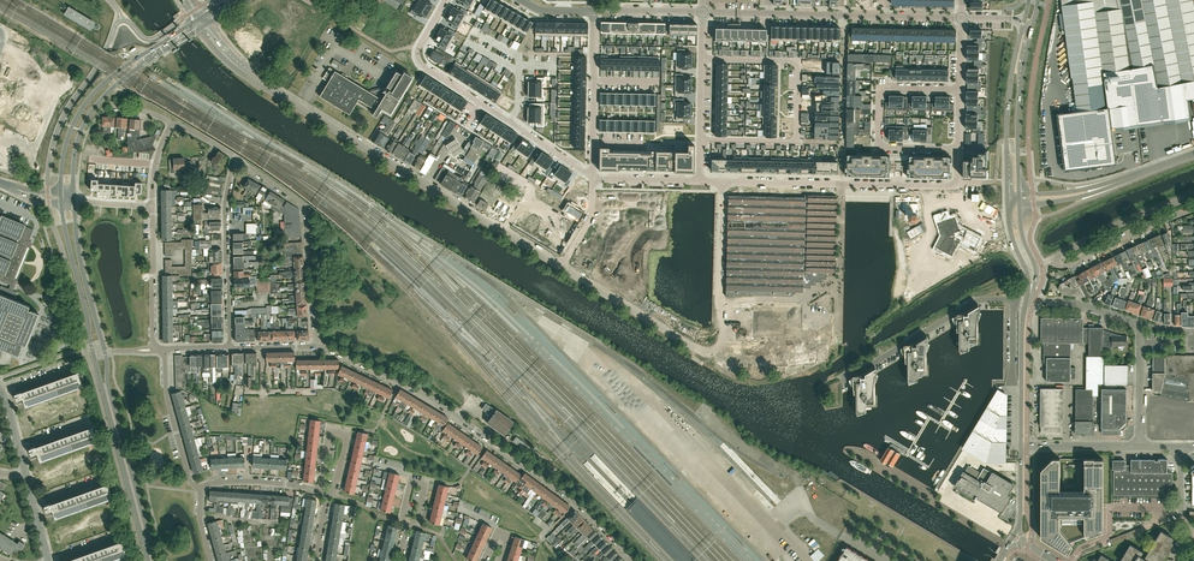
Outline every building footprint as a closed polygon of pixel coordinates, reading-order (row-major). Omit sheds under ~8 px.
[(415,3),(429,11),(433,4),(429,2),(430,1),(428,0),(417,0),(415,3)] [(464,3),(463,6),(469,9),(471,6),(472,7),(475,1),(474,0),(460,0),(464,3)] [(484,11),(490,14),(497,2),(494,0),(490,0),(484,11)] [(973,2),(971,2),(970,9),(983,10),(983,2),(981,2),(981,0),(973,0),(973,2)] [(1121,8),(1095,12),(1093,1),(1062,5),(1072,78),(1073,78),(1077,112),(1108,108),(1103,72),(1133,68),(1154,64),(1158,87),(1186,82),(1193,80),(1193,4),(1193,0),(1120,0),(1121,8)] [(497,2),(490,14),(496,18),(503,5),(497,2)] [(415,3),(410,13),(416,16),(417,15),(421,17),(422,15),(425,17),(429,11),(415,3)] [(503,5),(496,18),(497,16),(502,20),(501,21),(502,21),(509,8),(503,5)] [(453,7),(450,14),(464,22),(467,15),(466,15),(468,11),(461,8),(460,11),(453,7)] [(90,29),(94,23),(69,8),(65,14),(90,29)] [(509,8),(502,21),(508,24),(515,12),(509,8)] [(515,12),(508,24),(514,28),(521,15),(515,12)] [(450,14),(446,20),(452,23),(451,27),(457,30),(459,27),(460,28),(464,22),(450,14)] [(521,15),(514,28),(519,31),(527,19),(521,15)] [(527,19),(519,31),(526,35),(533,22),(527,19)] [(601,22),(601,33),(609,33),(609,22),(601,22)] [(609,22),(609,33),(617,33),(617,22),(609,22)] [(617,22),(617,33),(625,33),(625,22),(617,22)] [(625,22),(625,33),(633,33),(633,23),(625,22)] [(633,23),(633,33),(641,33),(641,23),(633,23)] [(641,23),(641,33),(648,34),(649,23),(641,23)] [(649,23),(648,34),(656,34),(657,23),(649,23)] [(657,23),(656,34),(664,34),(665,33),(665,25),(665,23),(657,23)] [(669,33),(669,35),(678,35),(679,24),(669,23),(669,26),(669,33)] [(679,24),(678,35),(687,36),(688,24),(679,24)] [(688,24),(687,36),(697,36),(697,24),(688,24)] [(441,28),(438,34),(452,42),(455,36),(454,35),(456,32),(449,29),(448,32),(441,28)] [(978,37),(978,41),(982,41),(985,41),(985,37),(982,37),(982,30),(971,30),(970,37),(978,37)] [(438,34),(434,41),(440,44),(439,47),(445,51),(447,48),(448,49),(452,42),(438,34)] [(982,46),(982,41),(978,41),(975,41),(975,45),(967,45),(967,52),(979,53),(979,46),(982,46)] [(437,53),(435,51),(434,51),(429,58),(433,60),(433,61),(436,62),(440,64),(440,63),(443,58),(446,61),(450,62),(451,60),(453,61),(455,58),(453,57),(439,49),(437,53)] [(677,49),(677,60),(692,60),(692,53),(684,53),(685,49),(677,49)] [(974,60),(974,64),(982,64),(982,60),(979,60),(979,53),(967,52),(967,60),(974,60)] [(849,53),(848,53),(848,61),(891,62),(892,55),(849,54),(849,53)] [(334,59),(331,64),(342,71),(345,66),(334,59)] [(676,60),(675,71),(683,71),(683,69),(687,69),(687,68),(691,68),(692,60),(677,60),(676,60)] [(456,61),(448,73),(449,73),(454,77),(461,66),(462,65),(456,61)] [(826,62),(826,73),(839,74),(839,62),(826,62)] [(848,80),(856,80),(856,69),(856,64),(848,64),(848,80)] [(981,69),(982,64),(974,64),(974,68),(967,68),(967,75),(979,76),(979,68),(981,69)] [(1105,84),(1108,108),(1077,112),(1058,114),(1066,170),(1116,163),(1111,128),(1144,124),(1190,117),(1188,100),(1186,82),(1158,87),(1154,64),(1133,68),(1103,72),(1105,84)] [(467,70),(466,70),(461,66),(454,77),(460,80),(467,70)] [(326,75),(325,75),(324,75),(325,76),(329,81),(320,96),(321,96),(349,113),(349,114),(357,102),(374,113),(373,115),(376,117),(382,109),(390,114),(410,80),(411,80),(413,77),(404,72),(402,75),(397,72),(387,88),(386,88),(385,89),(384,88),(376,90),(374,94),(330,68),(326,73),(327,74),(326,75)] [(467,68),(466,70),(467,70),(460,80),(466,84),(473,72),(467,68)] [(479,76),(473,72),(466,84),(471,88),(479,76)] [(675,74),(675,85),(691,85),(691,78),(687,77),(687,76),(683,76),(683,74),(675,74)] [(424,90),(431,78),(426,75),(418,86),(424,90)] [(974,87),(981,87),(981,83),(979,83),(979,76),(967,75),(967,83),(974,83),(974,87)] [(479,76),(471,88),(477,91),(485,80),(479,76)] [(425,89),(429,92),(436,82),(431,78),(424,90),(425,89)] [(528,89),(543,89),(541,89),(541,82),(544,82),(544,78),(537,78),(537,81),(529,81),(528,82),(528,89)] [(483,95),(491,83),(485,80),(477,91),(483,95)] [(848,80),(847,95),(858,95),(859,84),(860,84),(860,80),(856,80),(848,80)] [(436,82),(429,92),(435,95),(441,85),(436,82)] [(483,95),(489,99),(496,87),(491,83),(483,95)] [(440,99),(446,88),(441,85),(435,95),(440,99)] [(675,85),(675,96),(684,96),(684,93),(691,93),(691,85),(675,85)] [(502,91),(496,87),(489,99),(494,102),(495,103),(502,91)] [(967,91),(966,98),(978,98),(978,91),(981,91),(981,87),(974,87),(974,91),(967,91)] [(440,99),(445,102),(452,92),(447,88),(446,88),(440,99)] [(528,89),(528,95),(528,96),(537,96),(537,100),(544,100),(544,96),(543,96),(543,89),(528,89)] [(449,106),(449,107),(457,95),(452,92),(445,102),(450,105),(449,106)] [(600,93),(600,104),(608,104),(608,93),(600,93)] [(608,93),(608,104),(616,105),(616,93),(608,93)] [(616,93),(616,105),(624,105),(624,93),(616,93)] [(624,93),(624,105),(631,105),(632,94),(624,93)] [(632,94),(631,105),(639,105),(640,94),(632,94)] [(640,94),(639,105),(647,105),(648,94),(640,94)] [(648,94),(647,105),(655,105),(656,94),(648,94)] [(457,95),(449,107),(454,110),(462,98),(457,95)] [(847,95),(847,109),(863,109),(863,104),(861,104),(861,95),(858,95),(847,95)] [(886,110),(896,110),(897,95),(890,95),(889,102),(886,102),(886,110)] [(904,96),(897,95),(896,110),(907,110),(907,103),(904,103),(904,96)] [(913,109),(920,109),(920,96),(913,96),(912,103),(909,103),(909,110),(913,110),(913,109)] [(920,109),(926,109),(926,111),(930,111),(930,103),(927,103),(927,96),(920,96),(920,109)] [(943,96),(936,96),(936,103),(932,103),(932,111),(943,111),(943,96)] [(943,96),(943,111),(953,111),(954,104),(950,104),(950,97),(943,96)] [(467,102),(462,98),(454,110),(455,110),(456,109),(461,112),(467,102),(467,101),(467,102)] [(978,98),(966,98),(966,106),(973,106),(973,110),(981,110),(981,105),(978,105),(978,98)] [(675,102),(675,110),(676,110),(690,110),(691,103),(683,102),(684,99),(676,99),(676,102),(675,102)] [(409,109),(416,113),(421,104),(414,100),(409,109)] [(816,102),(816,108),(817,108),(817,113),(833,113),(838,113),(839,102),(816,102)] [(528,108),(528,115),(544,115),(544,104),(537,104),(537,107),(529,107),(528,107),(528,108)] [(429,107),(425,113),(429,116),(433,110),(429,107)] [(847,109),(847,121),(859,121),(860,121),(860,114),(871,114),(871,109),(863,109),(847,109)] [(676,110),(676,121),(683,121),(683,117),(690,118),(690,110),(676,110)] [(966,113),(966,121),(978,121),(978,114),(981,114),(981,110),(973,110),(973,114),(966,113)] [(35,131),(43,111),(21,111),(21,114),(24,114),(22,117),(20,117),(18,122),(18,124),(35,131)] [(484,129),(491,117),(486,114),(486,113),(478,125),(484,129)] [(543,126),(544,115),(528,115),(527,121),(528,121),(528,122),(536,122),(536,126),(543,126)] [(490,131),(496,120),(491,117),(484,129),(486,126),(490,129),(489,130),(490,131)] [(131,134),(131,137),(128,136),(129,152),(137,150),(135,140),(134,140),(133,137),(135,119),(129,118),(129,128),(130,128),(129,133),(131,134)] [(135,140),(137,150),(152,147),(157,135),(136,140),(136,137),(139,137),(141,119),(135,119),(133,137),(134,140),(135,140)] [(384,130),(381,129),(373,142),(378,145),(392,122),(390,120),(384,130)] [(490,131),(495,134),(502,124),(497,120),(496,120),(490,131)] [(599,131),(607,131),(607,120),(599,120),(599,131)] [(615,120),(607,120),(607,131),(615,131),(615,120)] [(623,120),(615,120),(615,131),(623,131),(623,120)] [(623,131),(631,132),(631,120),(623,120),(623,131)] [(639,120),(631,120),(631,132),(639,132),(639,120)] [(647,132),(647,121),(639,120),(639,132),(647,132)] [(446,128),(438,140),(437,142),(440,144),(444,137),(447,139),(456,124),(450,121),(447,125),(446,128)] [(647,121),(647,132),(655,132),(655,121),(647,121)] [(847,121),(846,134),(855,134),(868,134),(870,134),(871,130),(859,129),(859,121),(847,121)] [(973,129),(973,132),(980,133),(980,128),(978,128),(978,121),(966,121),(966,128),(973,129)] [(392,122),(378,145),(383,149),(389,139),(386,137),(393,126),(395,123),(392,122)] [(495,134),(500,137),(507,127),(502,124),(495,134)] [(889,141),(896,141),(897,126),(886,126),(886,133),(889,133),(889,141)] [(907,127),(897,126),(896,141),(903,141),(904,134),(907,134),(907,127)] [(507,127),(500,137),(505,141),(512,130),(507,127)] [(920,141),(920,128),(914,128),(914,127),(910,127),(910,134),(913,134),(913,141),(920,141)] [(920,128),(920,141),(927,141),(928,134),(931,134),(931,127),(927,127),(927,128),(920,128)] [(517,134),(512,130),(505,141),(506,140),(511,143),(517,134),(517,133),(517,134)] [(392,154),(397,157),(404,146),(409,139),(412,133),(410,132),(406,137),(402,145),(399,144),(392,154)] [(397,157),(403,160),(409,150),(406,148),(411,140),(414,135),(412,133),(409,139),(404,146),(397,157)] [(1124,152),(1146,148),(1143,133),(1121,137),(1124,152)] [(846,141),(846,147),(854,147),(855,134),(846,134),(846,141)] [(467,143),(461,153),(465,156),(474,161),(475,161),(486,142),(477,137),(476,136),(475,137),(473,140),(474,141),(474,142),(472,146),(467,143)] [(394,141),(391,139),(389,143),(385,150),(387,151),(391,153),(398,143),(397,143),(399,141),(395,138),(394,141)] [(416,167),(415,168),(419,170),(419,169),(420,169),(427,158),(421,155),(428,143),(430,141),(425,138),(423,142),(416,153),(413,159),(416,161),(413,166),(416,167)] [(520,155),(528,143),(523,139),(518,145),(515,143),(511,149),(520,155)] [(409,152),(404,161),(409,164),(410,164),(413,159),(416,153),(423,142),(419,140),(416,145),(415,147),(416,147),(412,153),(409,152)] [(528,143),(520,155),(526,159),(534,147),(528,143)] [(599,147),(599,168),(618,168),(618,170),(674,171),(674,169),(684,169),(693,170),(694,159),(694,144),(687,144),(674,144),(674,151),(609,150),(609,148),(599,147)] [(224,154),(217,150),(214,156),(213,155),(210,160),(214,163),(212,165),(214,166),(213,168),(215,169),(224,154)] [(505,154),(499,151),(494,158),(498,161),(500,157),(502,158),(505,154)] [(534,156),(529,163),(533,166),(534,164),(539,168),(547,156),(542,152),(541,152),(541,153),(537,158),(534,156)] [(964,160),(964,178),(972,178),(972,176),(980,176),(987,176),(987,169),(987,168),(987,160),(987,153),(985,153),(979,153),(979,156),(974,156),(974,160),(973,160),(964,160)] [(421,171),(422,172),(426,174),(436,157),(431,154),(421,171)] [(848,171),(848,176),(949,178),(949,173),(951,173),(951,162),(949,162),(949,157),(849,155),(849,160),(847,160),(846,171),(848,171)] [(547,156),(539,168),(545,172),(544,173),(547,176),(552,168),(549,166),(553,160),(547,156)] [(179,172),(178,158),(174,158),(174,160),(169,160),(170,173),(175,173),(174,169),(178,169),(179,172)] [(184,158),(178,158),(179,172),(185,172),(185,170),(192,170),(191,161),(184,161),(184,158)] [(553,169),(548,176),(551,178),(552,177),(558,181),(566,169),(561,165),(560,165),(556,171),(553,169)] [(443,166),(435,179),(435,180),(451,189),(455,191),(456,192),(463,181),(461,179),(459,182),(454,179),(456,175),(453,174),(449,171),(449,170),(447,168),(445,167),(443,166)] [(566,169),(558,181),(564,185),(567,187),(571,181),(568,179),(572,173),(572,172),(572,173),(566,169)] [(463,181),(456,192),(461,195),(468,184),(465,182),(468,176),(469,177),(471,173),(468,172),(466,176),(465,176),(464,178),(464,179),(463,181)] [(190,174),(183,174),(184,187),(191,187),(190,174)] [(470,185),(463,197),(468,200),(478,184),(483,176),(479,174),(475,182),(475,183),(473,187),(470,185)] [(206,188),(222,191),(221,191),(224,179),(218,178),(207,176),(207,178),(206,188)] [(478,184),(468,200),(473,203),(479,194),(480,192),(477,190),(487,178),(483,176),(482,178),(481,179),(479,182),(478,183),(478,184)] [(245,197),(254,182),(248,179),(243,187),(246,189),(242,195),(245,197)] [(576,179),(569,190),(578,196),(580,192),(578,190),(583,183),(576,179)] [(260,186),(254,182),(245,197),(248,199),(252,192),(255,194),(260,186)] [(266,189),(262,186),(256,195),(257,196),(256,198),(259,200),(261,198),(266,189)] [(267,189),(266,189),(261,198),(269,203),(267,206),(270,207),(277,196),(270,191),(269,192),(266,190),(267,189)] [(162,198),(171,198),(171,190),(162,190),(162,198)] [(565,194),(562,198),(569,202),(571,198),(565,194)] [(729,194),(728,209),(738,209),(738,198),(732,198),(733,194),(729,194)] [(738,198),(738,209),(747,209),(748,198),(747,198),(742,198),(742,195),(738,195),(738,198)] [(748,198),(747,209),(757,209),(757,199),(757,198),(751,198),(751,195),(747,195),(747,198),(748,198)] [(757,199),(757,209),(766,210),(766,199),(761,199),(761,195),(757,195),(757,198),(757,199)] [(766,199),(766,210),(776,210),(776,199),(775,199),(770,199),(770,195),(766,195),(766,199)] [(776,199),(776,210),(785,210),(785,199),(779,199),(779,195),(776,195),(775,199),(776,199)] [(785,199),(785,210),(794,210),(795,199),(794,199),(789,199),(789,196),(785,195),(785,199)] [(281,205),(284,200),(277,196),(270,207),(277,212),(277,211),(283,215),(284,213),(284,207),(281,205)] [(485,198),(483,196),(481,199),(480,199),(477,205),(485,210),(488,204),(484,201),(485,198)] [(795,199),(794,210),(804,210),(804,199),(798,199),(798,196),(794,196),(794,199),(795,199)] [(171,198),(162,198),(162,207),(171,207),(171,198)] [(804,199),(804,210),(804,224),(820,224),(820,218),(835,218),(836,200),(804,199)] [(284,206),(284,207),(284,213),(284,238),(301,237),(299,209),(287,202),(284,206)] [(193,219),(221,219),(220,206),(209,206),(209,212),(203,212),(202,204),(193,204),(193,217),(193,219)] [(497,204),(491,214),(497,218),(503,208),(497,204)] [(565,210),(568,212),(566,214),(579,222),(584,215),(584,211),(572,204),(571,206),(569,205),(565,210)] [(171,207),(162,207),(162,215),(171,215),(171,207)] [(503,208),(497,218),(503,221),(509,211),(503,208)] [(920,219),(920,215),(917,213),(914,213),(911,215),(910,219),(913,221),(917,221),(920,219)] [(961,228),(956,214),(943,219),(948,233),(941,247),(953,254),(960,241),(975,248),(982,236),(964,227),(961,228)] [(11,285),(34,230),(25,226),(26,225),(2,215),(0,219),(0,280),(11,285)] [(171,215),(162,215),(162,223),(171,223),(171,215)] [(835,240),(835,218),(820,218),(820,224),(804,224),(803,239),(835,240)] [(205,224),(204,224),(205,231),(220,230),(220,226),(221,226),(221,220),(210,220),(210,224),(205,224)] [(171,223),(162,223),(162,231),(172,231),(171,223)] [(259,234),(258,223),(248,223),(249,235),(259,234)] [(923,223),(907,232),(911,238),(923,231),(926,229),(923,223)] [(730,235),(742,235),(742,227),(731,227),(730,235)] [(172,231),(162,231),(162,240),(172,239),(172,231)] [(1165,244),(1168,243),(1170,249),(1172,248),(1172,245),(1172,243),(1171,242),(1168,233),(1166,233),(1163,234),(1162,235),(1165,244)] [(730,235),(730,243),(742,243),(742,235),(730,235)] [(1167,254),(1166,254),(1165,255),(1163,250),(1165,249),(1163,245),(1164,244),(1160,235),(1155,237),(1165,263),(1168,262),(1167,259),(1168,258),(1167,254)] [(1156,251),(1155,248),(1157,247),(1154,238),(1148,240),(1158,263),(1161,262),(1156,251)] [(804,240),(803,288),(808,288),(808,285),(815,285),(815,282),(821,282),(821,279),(826,279),(826,273),(835,273),(835,241),(804,240)] [(1148,240),(1143,242),(1150,259),(1153,258),(1156,264),(1158,263),(1152,249),(1148,240)] [(303,261),(302,242),(283,243),(285,263),(294,262),(303,261)] [(1150,259),(1143,242),(1138,244),(1143,256),(1146,255),(1148,260),(1150,259)] [(730,243),(730,251),(741,251),(742,243),(730,243)] [(1141,263),(1140,259),(1143,257),(1141,253),(1137,245),(1132,247),(1136,256),(1139,264),(1141,263)] [(1136,256),(1132,247),(1126,250),(1130,258),(1133,257),(1137,265),(1139,264),(1136,256)] [(741,259),(741,251),(730,251),(730,259),(741,259)] [(1121,253),(1120,253),(1124,262),(1128,269),(1130,268),(1127,260),(1129,259),(1126,251),(1123,252),(1122,252),(1121,252),(1121,253)] [(1124,262),(1120,253),(1120,254),(1119,253),(1118,254),(1118,255),(1115,256),(1119,264),(1122,263),(1125,271),(1128,270),(1128,269),(1124,262)] [(1121,278),(1119,273),(1118,274),(1115,266),(1117,265),(1114,257),(1111,258),(1110,257),(1109,258),(1109,259),(1108,259),(1118,279),(1121,278)] [(730,259),(730,266),(741,267),(741,259),(730,259)] [(1114,279),(1112,280),(1113,283),(1118,279),(1108,259),(1107,259),(1105,260),(1106,260),(1103,262),(1107,270),(1110,268),(1112,273),(1111,273),(1114,279)] [(1103,272),(1105,271),(1101,262),(1096,265),(1105,282),(1107,280),(1103,272)] [(1095,276),(1098,274),(1103,283),(1105,282),(1096,265),(1091,268),(1095,276)] [(730,266),(730,274),(741,274),(741,267),(730,266)] [(299,269),(294,269),(294,272),(293,272),(293,271),(286,271),(286,272),(279,272),(279,275),(284,275),(304,274),(304,268),(304,267),(299,267),(299,269)] [(1144,269),(1142,270),(1144,276),(1145,277),(1148,277),(1152,276),(1151,275),(1150,273),(1148,267),(1144,269)] [(1086,270),(1085,271),(1089,280),(1094,288),(1098,286),(1095,281),(1095,277),(1090,268),(1088,269),(1088,268),(1086,270)] [(1080,287),(1086,297),(1091,298),(1083,283),(1089,280),(1085,271),(1084,272),(1083,271),(1081,273),(1075,277),(1080,287)] [(729,282),(741,282),(741,274),(730,274),(729,282)] [(172,276),(163,276),(163,284),(172,284),(172,276)] [(1075,277),(1074,276),(1060,284),(1059,288),(1062,293),(1078,295),(1086,297),(1080,287),(1075,277)] [(256,277),(250,277),(249,277),(249,280),(234,280),(234,287),(244,287),(244,288),(249,288),(249,283),(253,283),(253,285),(256,285),(256,281),(256,277)] [(206,280),(206,284),(212,284),(212,287),(222,287),(222,278),(212,279),(212,280),(206,280)] [(1105,283),(1106,284),(1108,287),(1113,283),(1112,280),(1111,278),(1107,280),(1105,282),(1105,283)] [(256,292),(271,292),(271,288),(271,281),(266,281),(256,281),(256,285),(256,292)] [(1126,284),(1125,287),(1118,308),(1124,309),(1126,301),(1124,300),(1129,284),(1127,283),(1126,284)] [(172,284),(163,284),(163,292),(172,292),(172,284)] [(773,296),(773,286),(727,285),(727,294),(773,296)] [(19,356),(23,345),(26,346),(39,313),(29,309),(30,307),(14,300),(17,292),(1,286),(0,288),(0,348),(19,356)] [(1121,294),(1119,298),(1116,297),(1113,306),(1118,308),(1125,287),(1121,286),(1119,293),(1121,294)] [(1108,294),(1105,303),(1110,305),(1113,296),(1116,288),(1113,287),(1111,295),(1108,294)] [(301,293),(296,293),(296,296),(288,296),(289,299),(282,299),(282,300),(290,299),(306,298),(305,291),(300,292),(301,293)] [(172,292),(163,292),(163,301),(173,300),(172,292)] [(1128,300),(1125,309),(1128,310),(1128,311),(1130,312),(1131,311),(1132,311),(1135,302),(1132,301),(1135,293),(1132,292),(1129,300),(1128,300)] [(1135,302),(1132,311),(1133,312),(1133,313),(1135,313),(1136,313),(1138,314),(1141,304),(1143,300),(1144,295),(1141,294),(1138,303),(1135,302)] [(1139,315),(1145,317),(1151,300),(1151,294),(1149,294),(1149,299),(1148,300),(1146,306),(1142,305),(1139,315)] [(173,300),(163,301),(163,309),(173,309),(173,300)] [(1155,310),(1152,309),(1154,302),(1151,300),(1145,317),(1152,319),(1155,310)] [(1157,306),(1156,310),(1153,319),(1159,321),(1162,312),(1159,311),(1160,302),(1157,302),(1157,306)] [(961,331),(961,352),(962,352),(962,348),(969,348),(969,347),(970,347),(970,343),(978,343),(978,342),(978,312),(979,312),(980,312),(980,310),(979,305),(969,312),(969,315),(965,315),(965,314),(965,313),(956,314),(957,325),(958,332),(961,331)] [(173,309),(163,309),(164,317),(173,317),(173,309)] [(281,312),(279,312),(279,314),(279,319),(282,319),(288,318),(289,318),(289,315),(297,314),(298,316),(307,316),(307,310),(289,311),(289,312),(282,313),(281,312)] [(252,320),(248,320),(244,320),(244,317),(235,317),(235,323),(257,323),(257,319),(256,314),(251,314),(250,314),(250,316),(250,319),(252,319),(252,320)] [(173,317),(164,317),(164,325),(173,325),(173,317)] [(1041,342),(1041,343),(1044,343),(1044,345),(1071,345),(1071,343),(1083,343),(1083,342),(1083,326),(1083,320),(1079,319),(1077,318),(1041,318),(1041,342)] [(1087,356),(1087,389),(1094,389),(1093,396),(1098,396),(1098,384),(1104,384),(1104,385),(1128,385),(1128,365),(1105,364),(1105,356),(1103,356),(1103,349),(1103,342),(1112,342),(1112,345),(1126,346),(1127,336),(1119,336),(1119,335),(1111,332),(1103,330),(1103,327),(1094,327),(1094,324),(1089,324),(1089,326),(1089,342),(1089,356),(1087,356)] [(173,325),(164,325),(164,334),(173,333),(173,325)] [(235,329),(235,334),(236,342),(255,341),(255,329),(244,330),(244,329),(235,329)] [(173,333),(164,334),(164,342),(173,342),(173,333)] [(906,363),(909,362),(909,384),(910,384),(910,379),(918,379),(918,378),(918,374),(926,374),(926,373),(926,343),(928,344),(928,342),(928,337),(917,343),(917,344),(917,346),(913,346),(913,345),(913,344),(904,345),(905,356),(906,363),(907,363),(906,363)] [(1044,345),(1044,363),(1047,363),(1047,381),(1071,382),(1071,379),(1076,379),(1076,368),(1071,368),(1071,345),(1044,345)] [(244,362),(243,353),(237,353),(238,372),(235,385),(236,385),(237,379),(238,376),(243,375),(243,372),(243,362),(244,362)] [(1160,396),(1188,401),(1193,401),(1193,355),(1153,355),(1153,391),(1161,392),(1160,396)] [(344,377),(348,369),(342,366),(338,374),(344,377)] [(858,393),(858,415),(859,415),(859,410),(866,410),(867,409),(867,405),(875,405),(875,404),(875,374),(876,375),(877,375),(877,373),(877,368),(866,374),(866,375),(866,377),(862,377),(862,376),(862,375),(853,376),(854,387),(855,394),(858,393)] [(344,377),(351,380),(354,372),(348,369),(344,377)] [(78,374),(26,392),(25,392),(26,393),(22,395),(21,392),(14,394),(17,401),(23,399),(26,407),(83,387),(78,372),(77,372),(78,374)] [(354,372),(351,380),(357,383),(361,375),(354,372)] [(367,378),(361,375),(357,383),(363,386),(367,378)] [(373,381),(367,378),(363,386),(370,389),(373,381)] [(254,389),(262,389),(262,380),(254,380),(254,389)] [(373,390),(376,392),(380,384),(373,381),(370,389),(369,391),(367,395),(371,396),(373,390)] [(380,384),(376,392),(382,395),(386,387),(380,384)] [(392,390),(386,387),(382,395),(389,398),(392,390)] [(1064,389),(1041,388),(1040,388),(1040,427),(1041,427),(1041,433),(1063,433),(1063,427),(1064,389)] [(400,389),(396,396),(402,400),(406,393),(400,389)] [(1094,389),(1087,389),(1076,389),(1075,433),(1081,433),(1081,435),(1085,435),(1085,433),(1093,433),(1093,396),(1094,389)] [(1102,389),(1101,428),(1115,429),(1115,430),(1120,430),(1120,429),(1123,430),(1128,425),(1128,422),(1126,422),(1126,418),(1127,389),(1102,389)] [(174,400),(174,402),(183,399),(185,399),(184,394),(182,394),(181,391),(172,394),(174,400)] [(412,397),(406,393),(402,400),(400,402),(398,406),(404,410),(408,404),(412,397)] [(996,396),(995,396),(964,448),(986,461),(1004,462),(1005,455),(1008,455),(1008,457),(1009,457),(1009,447),(1009,449),(1005,448),(1006,395),(1003,395),(1000,400),(995,397),(996,396)] [(414,407),(418,400),(412,397),(408,404),(414,407)] [(177,410),(186,407),(183,399),(174,402),(175,404),(177,410)] [(424,404),(418,400),(414,407),(420,411),(424,404)] [(506,432),(514,422),(496,409),(496,410),(486,403),(482,409),(492,416),(487,423),(504,434),(505,432),(506,432)] [(426,415),(430,407),(424,404),(420,411),(426,415)] [(179,418),(188,415),(186,407),(177,410),(179,418)] [(436,411),(430,407),(426,415),(432,418),(436,411)] [(1187,433),(1191,412),(1159,407),(1155,432),(1174,435),(1174,430),(1172,430),(1174,422),(1181,423),(1179,431),(1187,433)] [(438,422),(442,414),(436,411),(432,418),(438,422)] [(448,418),(442,414),(438,422),(437,424),(435,427),(437,428),(439,425),(442,428),(444,425),(448,418)] [(181,426),(190,423),(188,415),(179,418),(181,426)] [(319,428),(320,422),(320,421),(311,419),(310,427),(319,428)] [(190,423),(181,426),(183,434),(192,431),(195,430),(194,426),(191,427),(190,423)] [(449,434),(454,427),(448,423),(443,430),(449,434)] [(97,441),(92,427),(92,428),(40,447),(40,448),(37,449),(36,446),(29,449),(31,455),(37,453),(40,462),(97,441)] [(310,427),(309,435),(318,436),(319,428),(310,427)] [(454,438),(459,431),(454,427),(449,434),(454,438)] [(185,442),(194,439),(192,431),(183,434),(183,435),(185,442)] [(460,442),(465,435),(459,431),(454,438),(460,442)] [(367,434),(358,432),(356,439),(366,441),(367,434)] [(318,436),(309,435),(308,443),(317,444),(318,436)] [(466,446),(471,439),(465,435),(460,442),(466,446)] [(540,454),(525,443),(525,442),(516,436),(512,441),(521,448),(521,447),(537,458),(540,454)] [(194,439),(185,442),(187,450),(196,447),(195,440),(194,439)] [(366,441),(356,439),(355,443),(354,447),(364,449),(365,443),(366,441)] [(472,450),(477,443),(471,439),(466,446),(472,450)] [(308,443),(307,450),(316,451),(317,444),(308,443)] [(472,450),(477,454),(483,447),(477,443),(472,450)] [(196,447),(187,450),(190,458),(199,455),(196,447)] [(364,449),(354,447),(353,454),(362,456),(364,449)] [(893,466),(900,454),(889,447),(880,461),(886,464),(886,462),(893,466)] [(307,450),(306,458),(315,459),(316,451),(307,450)] [(492,454),(486,450),(481,457),(487,461),(492,454)] [(362,456),(353,454),(351,462),(360,464),(362,456)] [(498,458),(492,454),(487,461),(493,465),(498,458)] [(192,466),(201,463),(199,455),(190,458),(192,466)] [(236,458),(233,459),(227,459),(228,468),(236,468),(236,458)] [(236,458),(236,468),(244,467),(244,458),(236,458)] [(254,458),(253,467),(261,468),(262,458),(254,458)] [(269,468),(270,459),(262,458),(261,468),(269,468)] [(305,466),(314,467),(315,459),(306,458),(305,466)] [(498,458),(493,465),(499,469),(504,462),(498,458)] [(1073,546),(1070,542),(1086,536),(1087,538),(1103,532),(1103,459),(1094,459),(1094,458),(1085,458),(1085,492),(1060,492),(1060,458),(1053,458),(1041,470),(1041,538),(1053,546),(1068,554),(1073,546)] [(219,459),(211,460),(211,469),(220,468),(219,459)] [(228,468),(227,459),(219,459),(220,468),(228,468)] [(278,460),(270,459),(269,468),(278,469),(278,460)] [(1172,496),(1172,487),(1172,481),(1172,473),(1167,473),(1167,471),(1167,459),(1159,459),(1158,459),(1158,460),(1158,461),(1155,461),(1155,459),(1131,459),(1131,465),(1126,465),(1126,462),(1126,461),(1125,461),(1125,460),(1124,460),(1113,460),(1113,470),(1115,470),(1114,472),(1114,495),(1172,496)] [(278,469),(286,470),(287,460),(278,460),(278,469)] [(360,464),(351,462),(349,469),(359,471),(360,464)] [(510,466),(504,462),(499,469),(505,473),(510,466)] [(192,466),(194,473),(203,471),(201,463),(192,466)] [(305,466),(304,473),(314,475),(314,467),(305,466)] [(507,478),(509,480),(510,477),(515,470),(510,466),(505,473),(508,476),(507,478)] [(865,473),(867,475),(868,477),(870,478),(879,484),(890,491),(900,497),(910,502),(912,503),(913,503),(914,502),(915,502),(915,501),(916,500),(919,497),(869,468),(865,473)] [(978,499),(1005,511),(1012,496),(1010,495),(1016,482),(993,472),(985,468),(980,479),(964,472),(956,488),(978,497),(978,499)] [(359,471),(349,469),(348,477),(357,479),(359,471)] [(521,475),(515,470),(510,477),(516,482),(521,475)] [(314,475),(304,473),(303,481),(313,482),(314,475)] [(390,473),(388,480),(397,483),(399,475),(390,473)] [(519,480),(525,484),(530,477),(524,473),(519,480)] [(357,479),(348,477),(346,484),(355,486),(357,479)] [(525,484),(524,486),(521,489),(522,490),(520,493),(525,496),(536,481),(530,477),(525,484)] [(388,480),(386,488),(396,490),(397,483),(388,480)] [(525,503),(523,506),(525,508),(533,498),(535,494),(536,492),(542,485),(536,481),(525,496),(527,494),(530,496),(525,503)] [(113,498),(107,483),(107,484),(107,485),(55,504),(55,505),(52,506),(51,503),(44,506),(46,512),(53,510),(55,519),(113,498)] [(355,486),(346,484),(344,492),(354,494),(355,486)] [(437,492),(446,495),(448,487),(439,485),(437,492)] [(542,485),(536,492),(537,493),(542,497),(547,489),(542,485)] [(503,491),(509,495),(512,490),(506,486),(503,491)] [(384,495),(394,498),(396,490),(386,488),(384,495)] [(553,494),(547,489),(542,497),(548,501),(553,494)] [(437,492),(435,500),(444,502),(446,495),(437,492)] [(245,506),(244,517),(248,517),(249,511),(248,511),(248,507),(249,507),(249,502),(252,502),(253,494),(246,494),(245,505),(245,506)] [(254,518),(259,519),(259,507),(260,503),(260,495),(253,494),(252,502),(252,507),(257,507),(256,511),(255,511),(254,518)] [(553,494),(548,501),(553,505),(559,498),(553,494)] [(259,507),(259,519),(262,519),(263,512),(262,512),(262,508),(263,508),(263,503),(267,503),(268,495),(260,495),(260,503),(259,507)] [(392,505),(394,498),(384,495),(383,503),(392,505)] [(293,498),(289,498),(289,497),(282,496),(281,504),(281,508),(281,512),(290,512),(291,509),(293,498)] [(564,502),(559,498),(553,505),(559,509),(564,502)] [(306,507),(315,509),(317,501),(307,499),(306,507)] [(444,502),(435,500),(433,507),(443,510),(444,502)] [(559,509),(565,513),(570,506),(564,502),(559,509)] [(381,510),(390,513),(392,505),(383,503),(381,510)] [(216,504),(216,512),(216,513),(220,513),(223,513),(224,508),(224,506),(220,506),(219,506),(219,504),(216,504)] [(336,504),(334,512),(344,514),(345,505),(336,504)] [(305,515),(314,517),(315,509),(306,507),(305,515)] [(433,507),(431,515),(441,517),(443,510),(433,507)] [(542,509),(537,516),(537,517),(542,520),(547,513),(542,509)] [(575,510),(561,524),(556,529),(558,531),(563,527),(569,521),(571,523),(579,515),(575,510)] [(342,522),(344,514),(334,512),(333,520),(342,522)] [(303,524),(312,525),(314,517),(305,515),(303,524)] [(430,518),(430,523),(439,525),(441,517),(431,515),(430,518)] [(579,515),(571,523),(574,525),(567,531),(569,533),(584,519),(579,515)] [(580,532),(588,524),(584,519),(569,533),(572,536),(578,530),(580,532)] [(341,530),(342,522),(333,520),(331,528),(341,530)] [(213,539),(221,537),(217,521),(208,523),(213,539)] [(488,535),(492,528),(482,523),(479,530),(488,535)] [(302,532),(311,533),(312,525),(303,524),(302,532)] [(576,545),(593,529),(588,524),(580,532),(583,534),(577,540),(574,544),(576,545)] [(396,536),(398,528),(389,526),(387,534),(396,536)] [(339,538),(341,530),(331,528),(330,536),(339,538)] [(584,548),(581,545),(588,538),(590,540),(597,533),(593,529),(576,545),(577,547),(575,548),(580,553),(584,548)] [(488,535),(479,530),(476,537),(485,542),(488,535)] [(1174,544),(1171,543),(1174,538),(1161,530),(1144,558),(1141,556),(1143,552),(1130,544),(1120,560),(1163,560),(1174,544)] [(424,541),(426,533),(417,531),(415,539),(424,541)] [(300,540),(310,541),(311,533),(302,532),(300,540)] [(11,555),(14,550),(18,553),(24,544),(20,541),(18,544),(0,533),(0,548),(11,555)] [(396,536),(387,534),(385,542),(394,544),(396,536)] [(596,545),(602,539),(598,534),(584,548),(585,548),(584,548),(580,553),(579,553),(581,555),(586,549),(587,550),(594,544),(596,545)] [(338,546),(339,538),(330,536),(329,544),(338,546)] [(224,545),(221,537),(213,539),(215,547),(224,545)] [(485,542),(476,537),(473,544),(482,549),(485,542)] [(522,547),(524,540),(515,537),(513,544),(522,547)] [(551,543),(555,548),(559,544),(558,543),(561,540),(558,537),(555,540),(551,543)] [(424,541),(415,539),(413,547),(425,550),(422,549),(424,541)] [(299,548),(308,550),(310,541),(300,540),(299,548)] [(589,553),(591,555),(592,556),(599,549),(601,550),(607,544),(603,540),(589,553)] [(128,555),(122,541),(122,542),(70,560),(112,560),(128,555)] [(394,544),(385,542),(383,550),(392,552),(394,544)] [(337,554),(338,546),(329,544),(327,553),(337,554)] [(482,549),(473,544),(469,551),(478,556),(482,549)] [(522,547),(513,544),(510,551),(519,554),(522,547)] [(226,553),(224,545),(215,547),(217,555),(226,553)] [(595,558),(592,560),(596,560),(604,554),(606,556),(613,549),(608,545),(595,558)] [(425,550),(413,547),(411,555),(420,557),(424,558),(425,554),(424,554),(425,550)] [(838,560),(870,560),(849,548),(847,547),(846,548),(845,549),(843,553),(838,560)] [(298,556),(307,558),(308,550),(299,548),(298,556)] [(560,552),(564,557),(569,553),(565,548),(560,552)] [(392,552),(383,550),(381,558),(390,560),(392,552)] [(602,560),(606,560),(609,558),(611,560),(618,554),(613,550),(602,560)] [(469,551),(466,559),(472,560),(476,560),(478,556),(469,551)] [(510,551),(508,559),(515,560),(517,560),(519,554),(510,551)] [(228,560),(226,553),(217,555),(219,560),(226,560),(228,560)] [(337,554),(327,553),(326,560),(328,560),(335,560),(337,554)] [(574,558),(569,553),(564,557),(568,560),(571,560),(574,558)]
